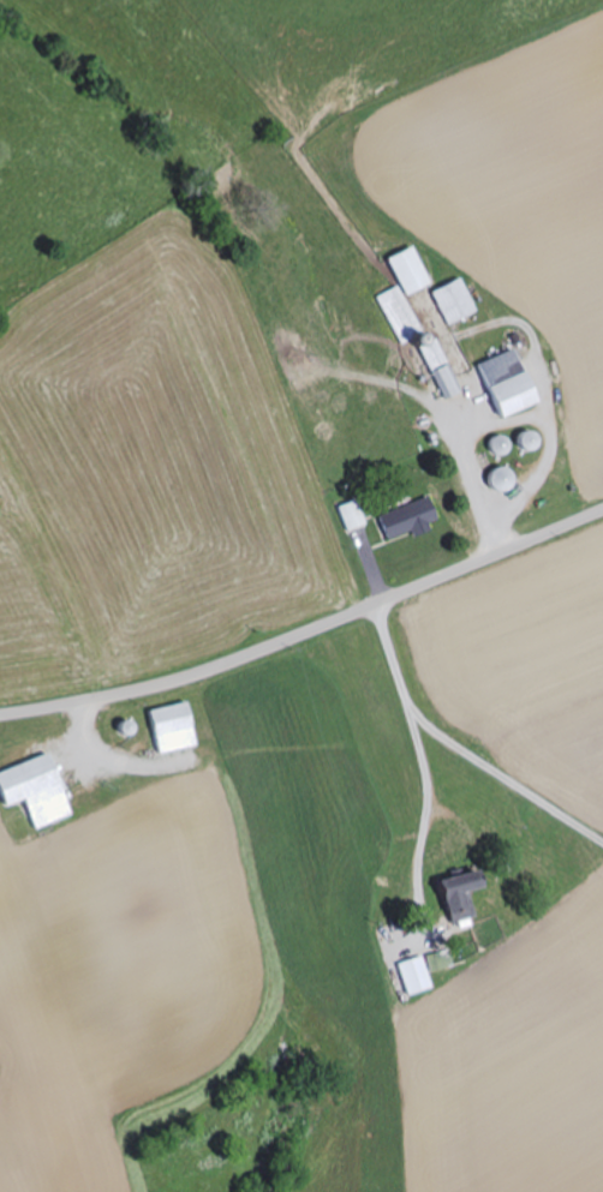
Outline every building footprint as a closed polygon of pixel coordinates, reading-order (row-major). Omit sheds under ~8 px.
[(405,297),(431,286),(413,247),(388,259),(405,297)] [(448,327),(479,314),(465,278),(433,291),(448,327)] [(379,298),(405,352),(418,346),(444,400),(461,392),(435,339),(428,343),(400,288),(379,298)] [(476,364),(493,419),(530,408),(513,353),(476,364)] [(531,451),(531,435),(518,435),(518,451),(531,451)] [(508,454),(504,437),(488,441),(492,458),(508,454)] [(511,484),(500,467),(484,478),(496,495),(511,484)] [(384,542),(409,532),(410,536),(435,527),(426,499),(375,517),(384,542)] [(154,755),(193,747),(184,705),(145,712),(154,755)] [(47,756),(0,772),(0,808),(0,809),(22,802),(32,831),(68,819),(47,756)] [(473,917),(465,892),(475,889),(470,870),(431,881),(444,926),(473,917)] [(432,989),(420,955),(394,965),(405,998),(432,989)]
